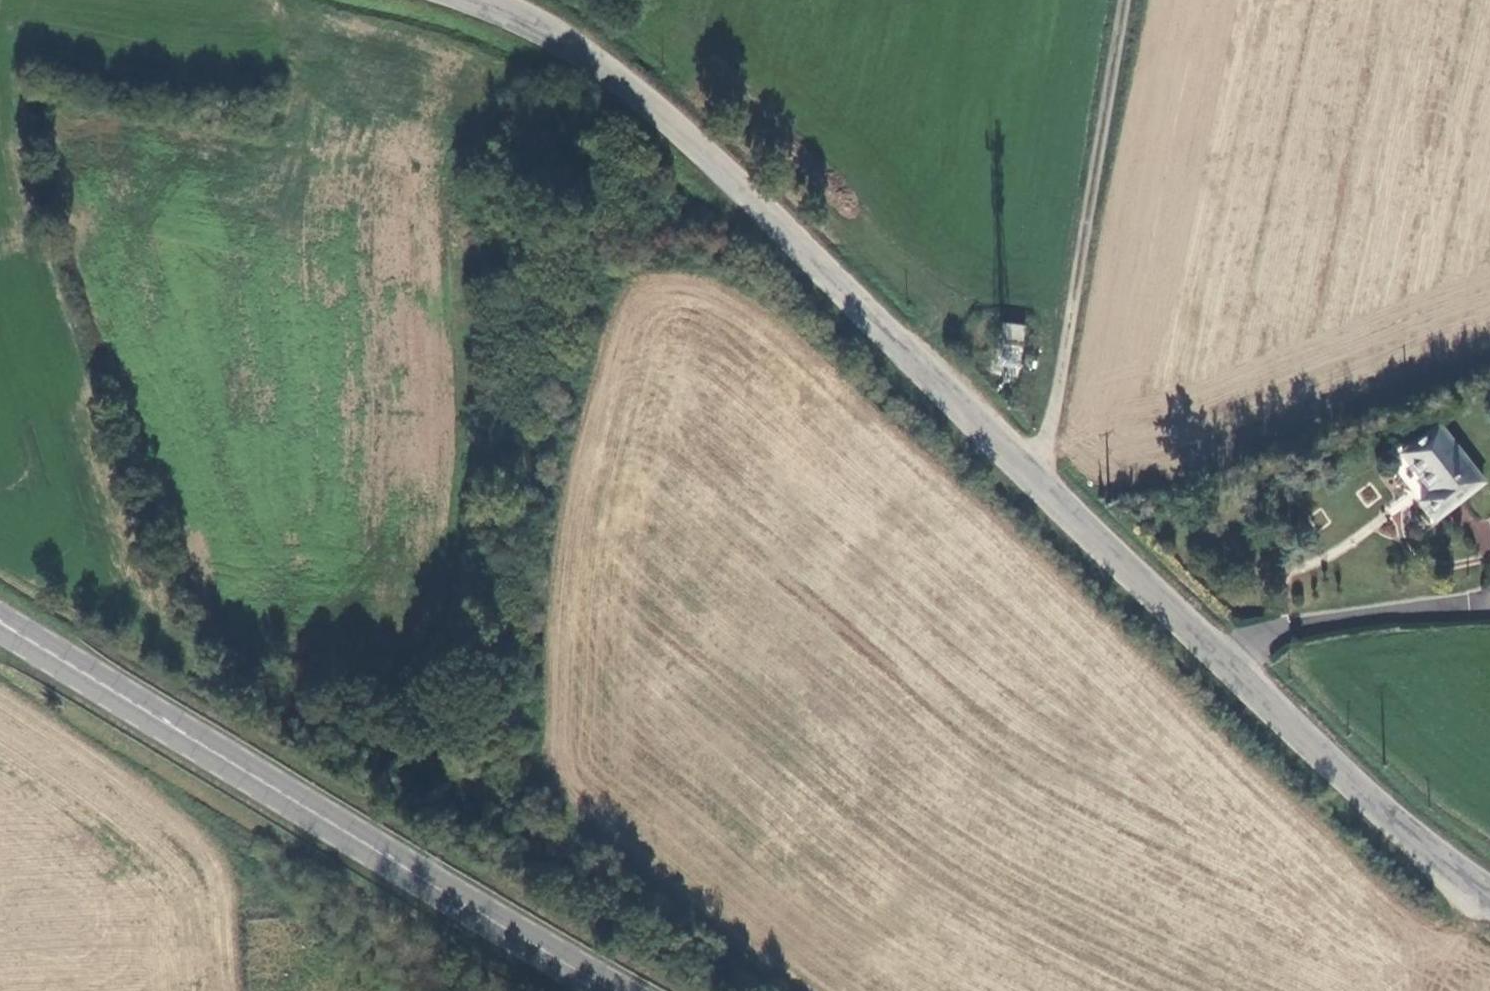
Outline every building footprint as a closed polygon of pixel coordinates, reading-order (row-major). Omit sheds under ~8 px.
[(1025,342),(1027,328),(1004,325),(1003,339),(1025,342)] [(1426,522),(1474,483),(1429,428),(1394,455),(1423,490),(1408,502),(1426,522)]
